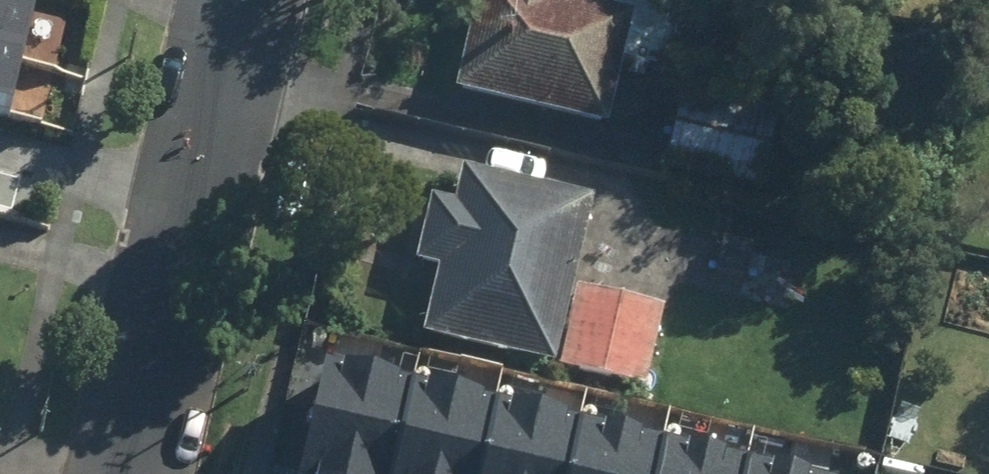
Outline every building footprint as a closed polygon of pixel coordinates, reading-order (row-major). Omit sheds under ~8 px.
[(14,0),(0,0),(0,60),(14,0)] [(377,69),(482,92),(502,0),(392,0),(377,69)] [(494,94),(598,117),(624,0),(514,0),(494,94)] [(608,118),(713,141),(741,14),(677,0),(634,0),(608,118)] [(753,15),(725,142),(829,165),(858,39),(753,15)] [(402,274),(427,279),(413,345),(545,374),(582,208),(450,178),(443,208),(418,203),(402,274)] [(658,316),(568,295),(549,376),(639,398),(658,316)] [(856,471),(313,357),(288,473),(855,473),(856,471)]
